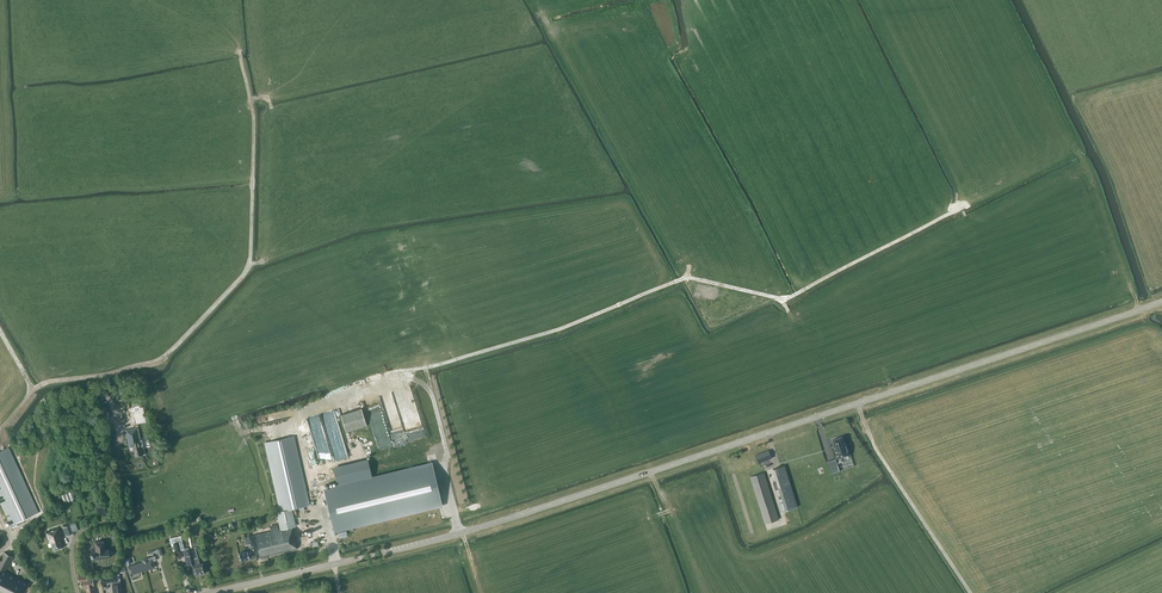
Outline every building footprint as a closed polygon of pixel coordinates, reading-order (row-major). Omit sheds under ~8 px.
[(256,415),(258,423),(290,416),(289,408),(256,415)] [(341,415),(346,431),(366,425),(361,408),(341,415)] [(318,457),(331,455),(322,417),(310,420),(318,457)] [(140,448),(139,443),(138,440),(140,440),(137,428),(125,431),(128,448),(133,447),(135,458),(142,456),(141,455),(144,455),(143,448),(140,448)] [(258,558),(297,549),(291,527),(295,526),(291,509),(310,505),(293,436),(264,443),(280,511),(277,512),(281,529),(249,537),(253,550),(239,553),(241,561),(258,557),(258,558)] [(837,458),(850,454),(846,441),(845,442),(843,436),(832,439),(835,448),(834,449),(837,458)] [(23,523),(22,520),(38,513),(8,448),(0,452),(0,502),(12,528),(23,523)] [(758,463),(772,458),(769,450),(755,455),(758,463)] [(836,459),(827,462),(830,473),(840,470),(836,459)] [(334,531),(442,505),(432,463),(324,489),(334,531)] [(785,511),(798,507),(785,465),(773,469),(785,511)] [(765,524),(778,519),(764,473),(750,477),(765,524)] [(72,489),(62,493),(65,501),(75,498),(72,489)] [(66,536),(73,533),(70,525),(63,527),(66,536)] [(63,548),(60,540),(62,539),(58,529),(50,532),(51,533),(46,534),(50,544),(51,543),(54,552),(63,548)] [(175,552),(181,550),(179,541),(173,543),(175,552)] [(105,550),(104,542),(95,543),(96,549),(91,550),(91,554),(92,557),(92,559),(110,558),(112,555),(112,552),(108,550),(105,550)] [(195,559),(197,558),(195,549),(185,551),(188,565),(193,564),(196,563),(195,559)] [(12,557),(4,552),(0,560),(0,592),(24,592),(29,583),(5,571),(12,557)] [(131,575),(140,572),(139,572),(154,567),(152,561),(156,560),(155,556),(142,560),(143,562),(128,567),(131,575)] [(196,563),(193,564),(194,566),(192,566),(194,576),(206,573),(203,562),(200,563),(199,558),(197,558),(195,559),(196,563)] [(85,587),(94,586),(93,578),(87,578),(86,574),(78,575),(78,582),(81,582),(81,587),(85,587)] [(113,574),(100,576),(101,584),(112,582),(113,584),(111,584),(113,592),(114,592),(123,592),(121,582),(120,580),(117,580),(116,574),(113,574)]
